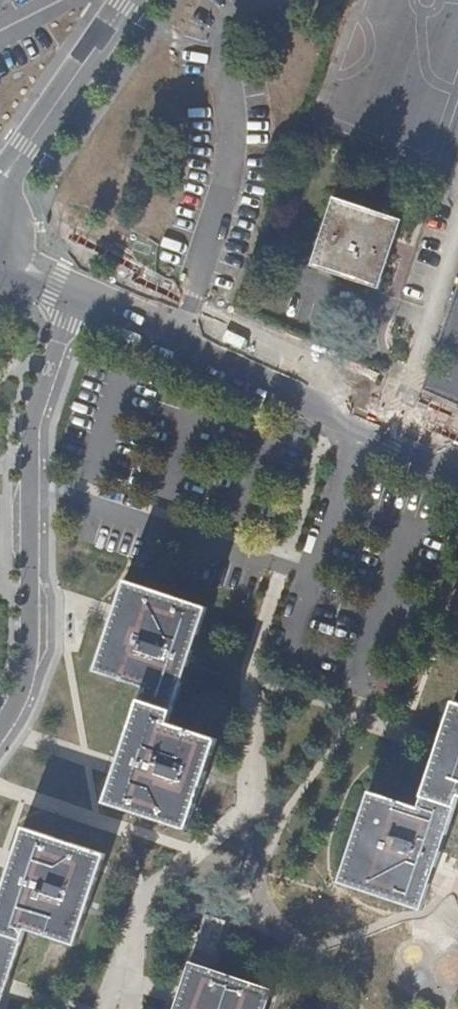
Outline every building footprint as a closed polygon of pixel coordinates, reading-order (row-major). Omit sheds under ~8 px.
[(406,219),(336,194),(312,265),(381,290),(396,248),(406,219)] [(457,407),(457,285),(437,347),(456,354),(450,373),(431,366),(428,374),(422,392),(457,407)] [(141,688),(177,700),(190,663),(207,612),(125,585),(114,617),(96,672),(141,688)] [(103,805),(189,832),(206,779),(219,739),(170,724),(177,700),(141,688),(114,770),(103,805)] [(449,706),(436,743),(421,788),(412,813),(365,797),(335,885),(417,913),(430,874),(456,799),(457,800),(457,709),(449,706)] [(21,830),(11,861),(0,894),(0,1004),(6,987),(25,932),(72,949),(103,859),(21,830)] [(202,919),(192,951),(210,957),(221,925),(202,919)] [(191,960),(178,997),(174,1008),(266,1008),(273,988),(191,960)]
